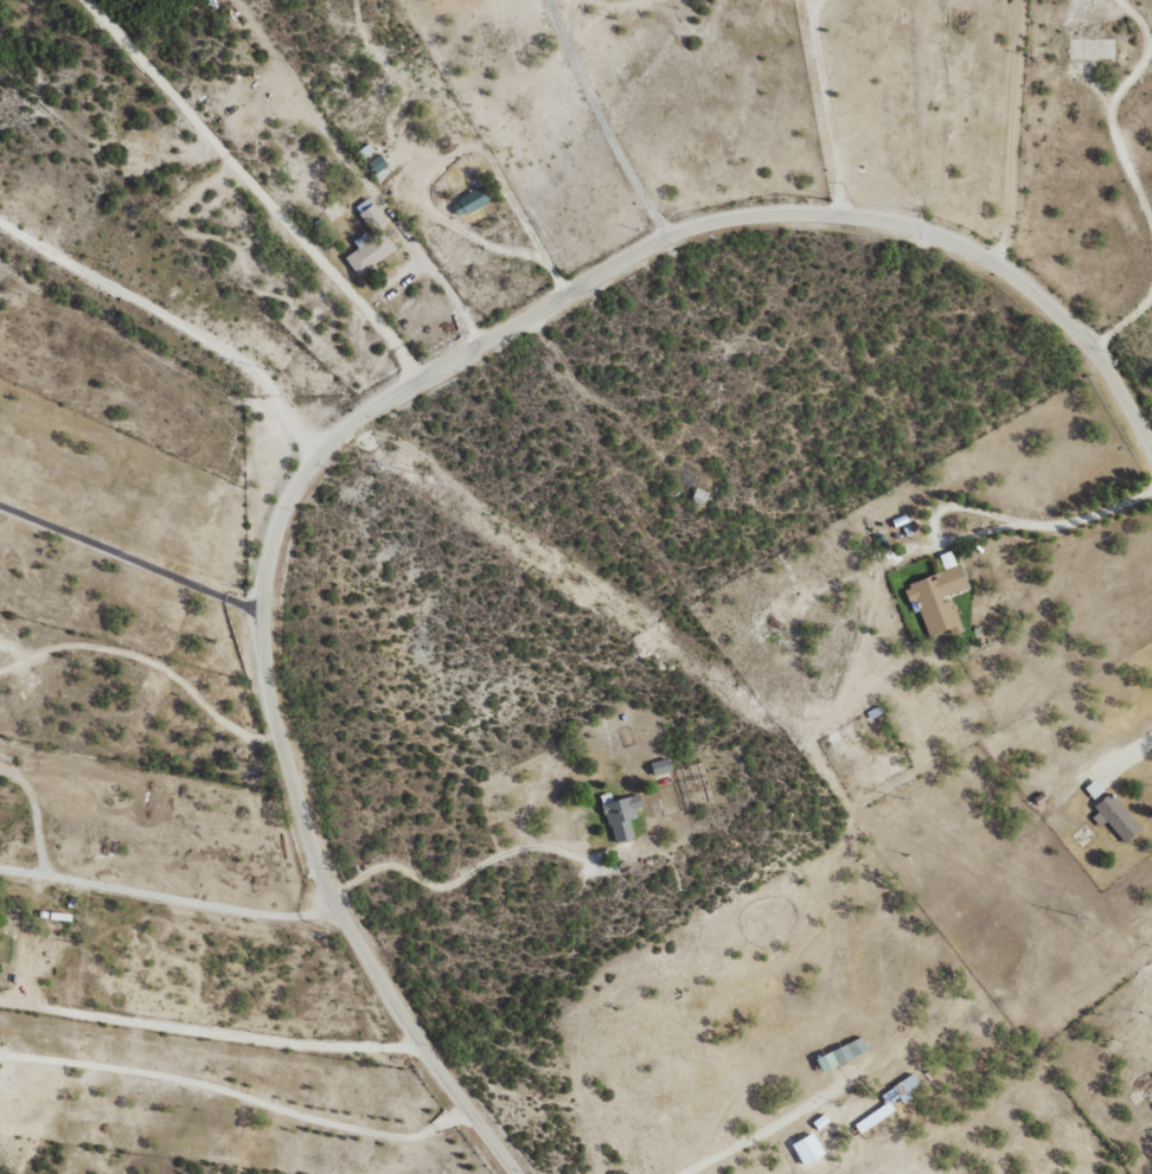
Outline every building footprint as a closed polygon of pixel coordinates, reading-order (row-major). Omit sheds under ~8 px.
[(377,174),(388,166),(380,155),(368,164),(377,174)] [(489,203),(481,187),(451,202),(459,218),(489,203)] [(345,257),(358,276),(397,249),(384,231),(392,226),(374,201),(358,212),(370,229),(353,241),(358,248),(345,257)] [(945,573),(904,585),(912,613),(921,611),(928,636),(949,630),(951,636),(962,632),(951,594),(967,589),(955,550),(939,555),(945,573)] [(672,772),(669,759),(651,762),(653,776),(672,772)] [(1093,799),(1104,791),(1096,780),(1085,788),(1093,799)] [(1126,844),(1142,829),(1111,795),(1089,815),(1101,827),(1106,822),(1126,844)] [(631,819),(637,818),(635,809),(641,808),(639,796),(605,802),(612,843),(634,839),(631,819)] [(823,1072),(869,1051),(863,1037),(816,1058),(823,1072)] [(887,1106),(854,1123),(859,1133),(896,1113),(890,1103),(899,1098),(903,1104),(913,1099),(909,1091),(920,1085),(915,1075),(880,1094),(887,1106)] [(792,1145),(803,1166),(825,1155),(813,1133),(792,1145)]
